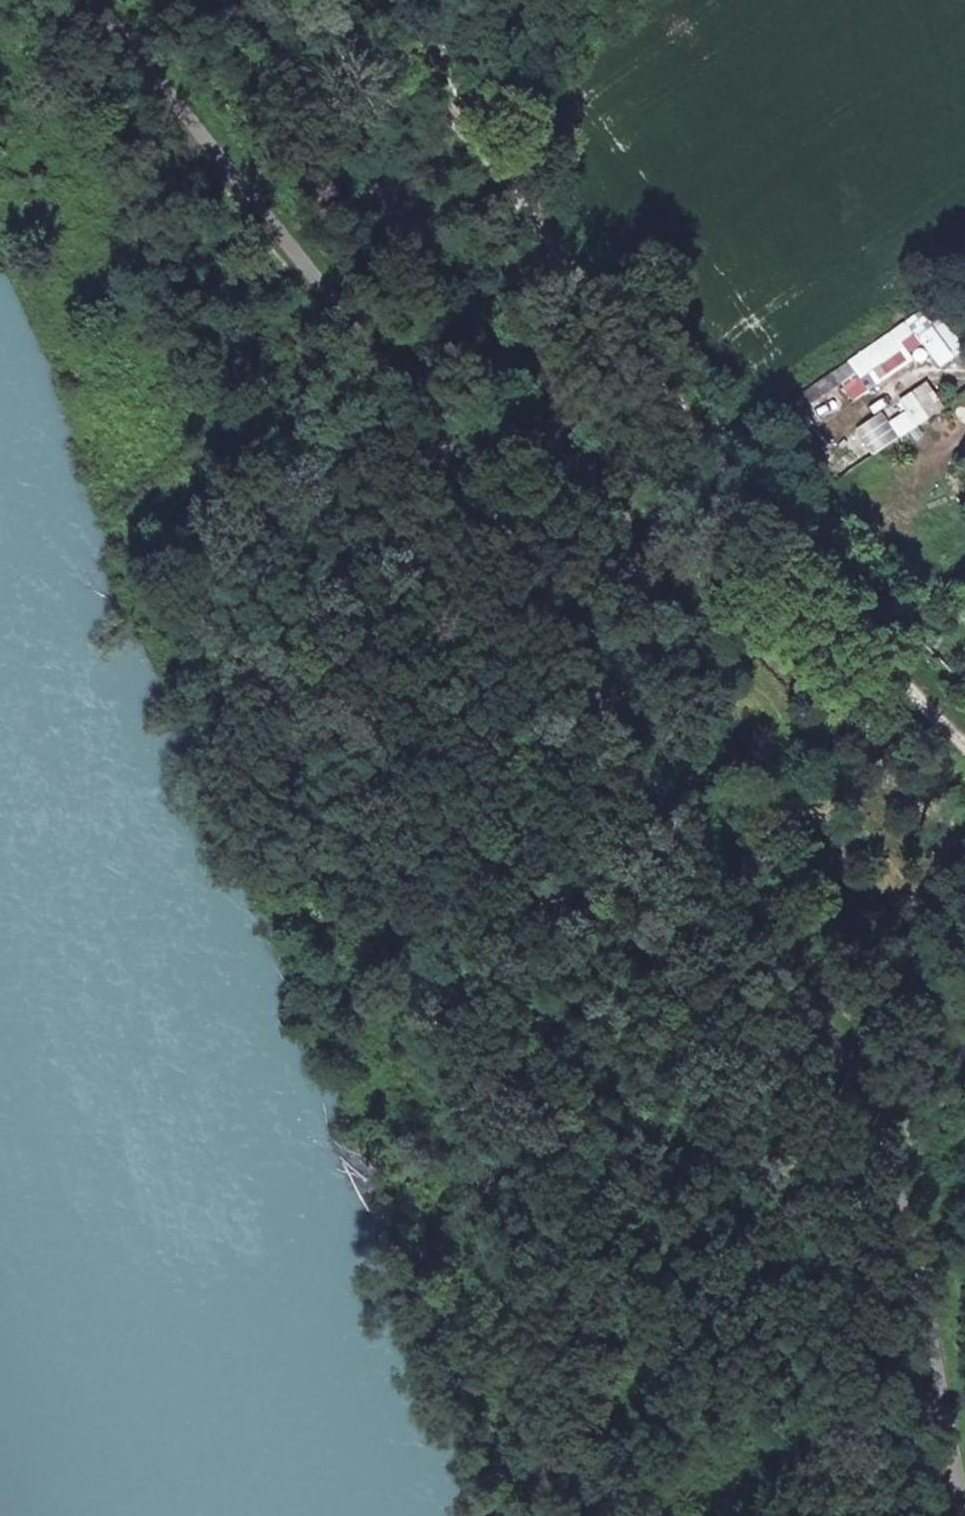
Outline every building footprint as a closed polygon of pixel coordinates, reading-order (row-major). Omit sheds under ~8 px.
[(933,305),(913,320),(943,360),(963,346),(933,305)] [(906,322),(777,410),(783,417),(911,329),(906,322)] [(842,384),(850,400),(867,392),(859,376),(842,384)] [(883,412),(882,411),(854,428),(870,455),(943,410),(927,385),(883,412)]
